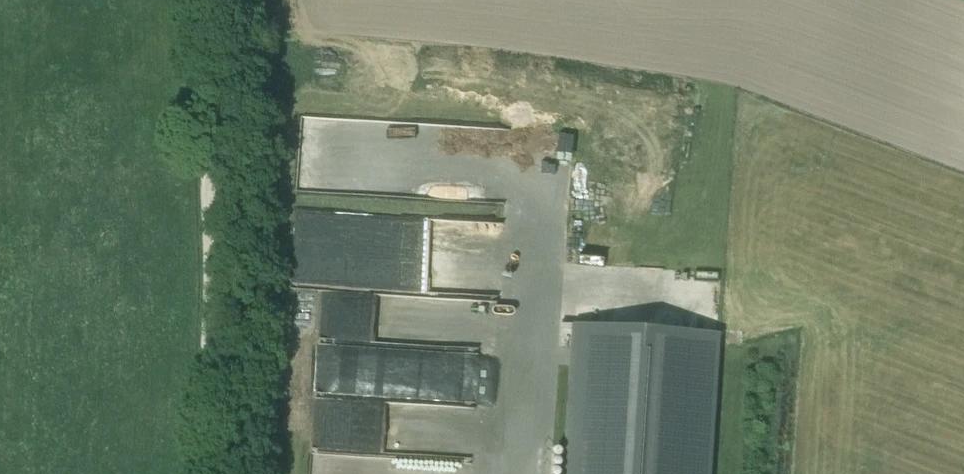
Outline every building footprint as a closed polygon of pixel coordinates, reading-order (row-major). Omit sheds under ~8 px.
[(721,334),(574,325),(564,473),(712,473),(721,334)]
